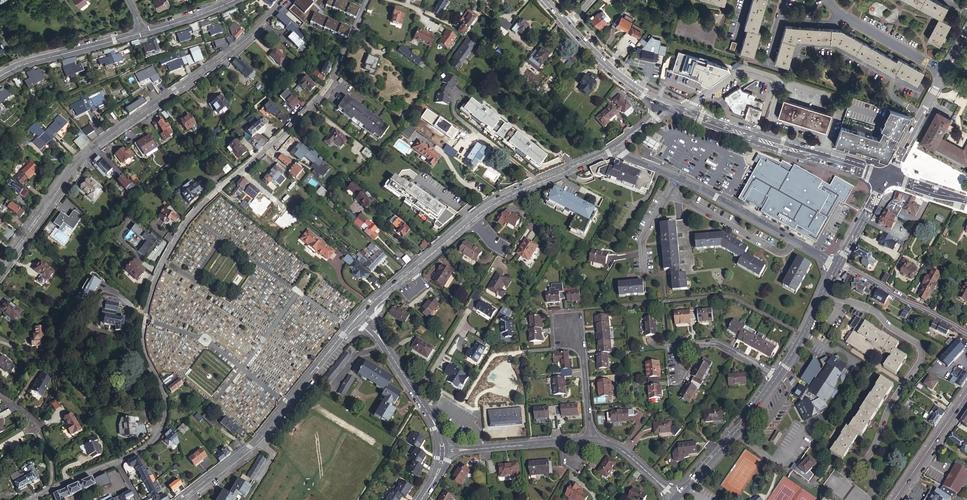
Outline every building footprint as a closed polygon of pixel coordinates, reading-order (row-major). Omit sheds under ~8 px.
[(167,0),(153,0),(158,10),(166,5),(165,3),(168,1),(167,0)] [(271,8),(278,1),(277,0),(262,0),(271,8)] [(288,10),(298,20),(312,4),(308,0),(297,0),(288,10)] [(355,21),(359,11),(335,0),(328,0),(326,6),(355,21)] [(433,12),(439,16),(449,0),(441,0),(433,12)] [(743,28),(746,29),(739,52),(752,56),(756,43),(759,33),(757,32),(761,19),(766,1),(766,0),(752,0),(743,28)] [(934,0),(904,0),(905,0),(931,14),(938,18),(941,19),(947,7),(934,0)] [(472,12),(468,10),(460,21),(463,23),(472,12)] [(398,24),(400,14),(400,13),(394,11),(393,17),(394,18),(392,24),(398,25),(398,24)] [(472,12),(463,23),(457,32),(462,36),(476,16),(472,12)] [(279,13),(276,17),(281,22),(285,18),(279,13)] [(605,20),(603,18),(599,13),(598,13),(594,17),(593,17),(594,19),(592,21),(597,27),(605,20)] [(626,14),(624,17),(631,23),(634,19),(626,14)] [(310,23),(346,40),(350,32),(314,15),(310,23)] [(619,22),(615,27),(619,30),(621,26),(625,29),(627,30),(631,23),(624,17),(622,16),(619,22)] [(285,18),(281,22),(287,28),(291,23),(285,18)] [(939,46),(950,24),(941,19),(938,18),(932,28),(926,39),(939,46)] [(507,31),(512,25),(505,19),(503,21),(500,25),(507,31)] [(525,24),(520,20),(511,31),(515,34),(517,32),(521,35),(523,33),(524,33),(527,30),(527,28),(528,27),(524,24),(525,24)] [(607,23),(605,20),(597,27),(599,29),(607,23)] [(236,39),(242,32),(240,30),(242,28),(235,22),(229,28),(232,35),(236,39)] [(296,36),(300,31),(291,23),(287,28),(296,36)] [(222,33),(219,24),(208,27),(211,36),(222,33)] [(642,30),(634,24),(632,26),(628,32),(632,34),(633,34),(639,37),(641,32),(642,30)] [(914,85),(922,73),(915,69),(896,58),(894,61),(888,57),(872,48),(852,36),(839,29),(822,28),(802,26),(784,25),(777,49),(773,62),(786,66),(794,40),(835,43),(891,75),(893,72),(914,85)] [(431,35),(426,32),(425,33),(418,30),(413,40),(426,46),(431,35)] [(439,42),(439,44),(447,50),(456,37),(446,30),(444,34),(445,35),(443,38),(442,38),(439,42)] [(191,40),(188,31),(177,34),(180,43),(191,40)] [(282,33),(280,34),(279,36),(285,41),(288,38),(282,33)] [(431,35),(426,46),(431,48),(436,37),(431,35)] [(652,35),(643,49),(653,51),(658,53),(662,37),(652,35)] [(210,42),(212,49),(226,44),(224,38),(210,42)] [(457,70),(474,47),(466,40),(452,59),(455,61),(452,66),(457,70)] [(157,50),(153,41),(142,45),(146,54),(157,50)] [(275,62),(281,56),(271,46),(264,52),(275,62)] [(424,64),(401,46),(398,51),(421,69),(424,64)] [(111,53),(115,64),(123,62),(121,55),(116,56),(114,48),(110,49),(111,53)] [(550,56),(541,49),(539,52),(539,53),(534,60),(541,66),(541,67),(550,56)] [(651,60),(653,51),(643,49),(641,58),(651,60)] [(184,55),(181,56),(184,64),(187,62),(188,65),(199,61),(196,51),(195,51),(191,52),(184,55)] [(679,51),(673,71),(708,84),(730,69),(728,65),(679,51)] [(535,52),(530,57),(533,59),(529,64),(537,70),(541,66),(534,60),(539,53),(539,52),(537,54),(535,52)] [(106,67),(115,64),(111,53),(107,54),(109,59),(103,60),(105,64),(106,67)] [(181,56),(167,61),(170,71),(181,67),(181,65),(184,64),(181,56)] [(376,68),(380,61),(368,56),(364,66),(366,67),(364,71),(369,74),(368,76),(373,78),(377,69),(376,68)] [(574,65),(577,60),(572,56),(568,60),(574,65)] [(246,67),(239,61),(236,58),(231,63),(251,81),(252,80),(256,76),(248,69),(246,67)] [(240,59),(239,61),(246,67),(247,66),(248,65),(240,59)] [(570,69),(574,65),(568,60),(564,65),(570,69)] [(71,64),(75,74),(84,71),(82,68),(84,67),(84,66),(85,65),(84,63),(76,66),(75,63),(71,64)] [(70,76),(75,74),(71,64),(69,65),(68,65),(69,69),(64,71),(66,77),(70,76)] [(261,77),(248,65),(247,66),(249,68),(248,69),(256,76),(252,80),(256,83),(261,77)] [(153,75),(149,67),(135,74),(139,83),(150,78),(149,77),(153,75)] [(34,70),(30,71),(36,85),(45,81),(42,74),(37,76),(34,71),(34,70)] [(36,85),(30,71),(26,73),(29,79),(24,82),(28,89),(36,85)] [(450,87),(452,89),(455,86),(454,85),(457,81),(447,74),(442,82),(444,84),(450,87)] [(310,76),(301,83),(304,87),(307,86),(311,91),(317,86),(312,81),(314,80),(310,76)] [(594,84),(595,83),(586,76),(579,84),(582,86),(579,90),(586,95),(590,90),(593,87),(593,86),(595,84),(594,84)] [(304,87),(301,83),(295,87),(299,91),(304,87)] [(748,95),(749,91),(742,89),(740,85),(735,88),(735,87),(728,92),(728,93),(724,95),(724,98),(730,108),(732,110),(731,112),(744,116),(743,117),(752,120),(752,118),(753,118),(755,120),(756,120),(757,120),(757,119),(756,117),(757,116),(759,116),(761,108),(760,107),(763,101),(753,97),(748,95)] [(86,93),(84,95),(86,99),(100,92),(101,94),(104,93),(102,89),(88,96),(86,93)] [(497,98),(500,94),(494,89),(491,94),(497,98)] [(4,102),(11,96),(6,90),(5,91),(1,94),(0,92),(0,98),(4,102)] [(95,107),(105,102),(101,94),(100,92),(86,99),(90,107),(94,105),(95,107)] [(298,102),(297,102),(291,96),(291,97),(286,92),(279,98),(287,106),(288,106),(292,110),(299,104),(299,103),(300,102),(299,101),(298,102)] [(84,95),(83,93),(79,95),(82,101),(72,107),(77,116),(87,111),(86,109),(90,107),(86,99),(84,95)] [(448,100),(449,96),(446,95),(440,94),(437,93),(435,102),(446,105),(447,100),(448,100)] [(125,109),(128,115),(146,103),(141,96),(138,98),(139,100),(128,107),(125,109)] [(373,134),(378,137),(379,138),(387,126),(381,122),(382,121),(373,115),(372,115),(360,107),(361,106),(351,99),(351,100),(345,96),(336,107),(337,108),(342,112),(341,114),(350,120),(352,118),(357,122),(358,123),(363,127),(362,129),(371,136),(373,134)] [(619,107),(617,109),(619,112),(621,110),(625,114),(631,108),(627,103),(627,104),(623,100),(623,99),(620,96),(613,102),(616,105),(617,105),(619,107)] [(139,100),(138,98),(127,105),(128,107),(139,100)] [(215,115),(218,113),(222,110),(226,107),(220,98),(209,106),(215,115)] [(541,166),(549,156),(511,128),(512,126),(508,124),(507,125),(482,107),(481,108),(471,100),(463,110),(471,117),(481,125),(482,124),(509,144),(510,143),(518,149),(517,151),(527,158),(528,156),(541,166)] [(781,104),(829,118),(830,115),(782,100),(781,104)] [(91,109),(92,111),(96,109),(95,108),(99,108),(106,104),(105,102),(95,107),(94,105),(90,107),(91,109)] [(430,107),(422,102),(419,106),(427,111),(430,107)] [(825,132),(829,118),(781,104),(778,117),(784,119),(791,121),(811,128),(820,130),(825,132)] [(619,112),(617,109),(616,110),(611,105),(608,107),(609,108),(597,119),(604,127),(608,124),(607,123),(615,115),(616,116),(619,113),(618,112),(619,112)] [(909,116),(890,109),(879,128),(882,130),(878,137),(840,126),(833,144),(877,158),(878,155),(886,157),(909,116)] [(406,122),(412,113),(408,110),(404,115),(404,114),(401,118),(406,122)] [(884,120),(885,112),(870,110),(869,118),(884,120)] [(275,124),(278,121),(266,111),(264,114),(268,117),(267,117),(275,124)] [(964,149),(942,137),(945,131),(949,133),(953,125),(951,124),(949,123),(951,118),(937,111),(935,115),(934,114),(930,122),(931,123),(928,130),(926,129),(919,142),(925,145),(925,144),(931,147),(930,148),(934,150),(936,148),(966,164),(966,165),(966,143),(964,149)] [(191,128),(196,124),(189,114),(182,120),(189,130),(191,128)] [(55,122),(47,130),(53,135),(55,133),(57,134),(67,123),(59,115),(54,121),(55,122)] [(170,127),(168,124),(165,125),(165,124),(159,117),(155,120),(155,121),(152,123),(156,129),(160,127),(164,132),(161,135),(165,141),(170,137),(170,136),(173,134),(169,128),(170,127)] [(252,128),(252,129),(256,133),(263,127),(263,126),(259,122),(256,125),(252,128)] [(415,130),(410,126),(400,134),(408,140),(415,130)] [(256,133),(252,129),(250,131),(248,128),(245,130),(247,133),(252,137),(256,133)] [(53,135),(47,130),(40,138),(38,136),(33,142),(41,149),(52,139),(51,137),(53,135)] [(340,146),(346,139),(336,131),(335,132),(333,130),(325,140),(330,143),(332,140),(340,146)] [(90,139),(84,132),(81,134),(87,141),(90,139)] [(78,137),(84,144),(87,141),(81,134),(78,137)] [(24,135),(20,139),(26,145),(30,140),(24,135)] [(243,139),(258,152),(262,149),(254,141),(253,142),(250,139),(247,135),(243,139)] [(156,147),(154,144),(148,136),(145,138),(145,139),(138,144),(147,157),(158,149),(156,147)] [(78,137),(75,140),(81,147),(84,144),(78,137)] [(658,152),(661,145),(654,141),(648,137),(644,143),(650,147),(658,152)] [(26,145),(20,139),(17,144),(23,149),(26,145)] [(240,143),(239,144),(242,146),(249,153),(252,150),(243,140),(240,142),(240,143)] [(416,140),(411,147),(427,159),(425,161),(430,165),(438,155),(431,150),(432,149),(426,144),(425,146),(416,140)] [(242,146),(239,144),(237,141),(229,147),(227,149),(230,153),(232,151),(239,159),(247,153),(242,146)] [(488,148),(479,141),(463,163),(472,170),(479,162),(480,163),(484,157),(483,156),(488,148)] [(319,168),(322,164),(315,158),(316,156),(311,152),(309,153),(306,150),(307,149),(303,146),(303,145),(301,144),(299,146),(298,145),(291,154),(300,162),(303,159),(304,160),(306,158),(319,168)] [(457,153),(446,145),(442,150),(453,158),(457,153)] [(367,159),(371,153),(364,147),(360,153),(367,159)] [(130,152),(127,148),(125,149),(124,150),(123,148),(122,149),(115,155),(122,164),(129,158),(128,157),(127,155),(129,153),(130,152)] [(965,166),(966,164),(936,148),(934,150),(965,166)] [(461,164),(465,159),(457,153),(453,158),(461,164)] [(283,166),(288,160),(284,157),(282,158),(279,155),(275,160),(283,166)] [(788,165),(786,168),(781,165),(777,162),(759,155),(757,157),(756,160),(760,162),(746,187),(739,201),(745,204),(747,201),(760,208),(758,211),(799,234),(798,235),(800,236),(801,235),(814,242),(837,200),(815,188),(818,182),(793,168),(788,165)] [(616,164),(616,163),(617,163),(618,163),(638,170),(639,169),(613,159),(606,162),(607,164),(609,168),(615,171),(617,167),(615,166),(615,165),(616,164)] [(31,162),(28,165),(22,172),(28,178),(38,168),(31,162)] [(285,169),(277,163),(263,180),(268,184),(270,181),(276,186),(277,184),(280,186),(286,179),(281,175),(285,169)] [(650,181),(639,169),(638,170),(618,163),(617,163),(616,163),(616,164),(615,165),(615,166),(617,167),(615,171),(609,168),(607,164),(599,168),(592,171),(593,174),(595,174),(596,175),(603,177),(609,179),(610,176),(613,177),(614,174),(617,175),(616,178),(619,179),(618,183),(627,186),(628,185),(630,187),(643,192),(644,190),(648,187),(652,183),(650,181)] [(794,167),(793,168),(818,182),(831,189),(832,188),(836,180),(850,188),(846,195),(841,192),(840,193),(837,200),(814,242),(815,243),(816,243),(838,202),(844,205),(845,203),(853,188),(835,178),(834,178),(830,187),(794,167)] [(651,179),(643,170),(639,169),(650,181),(651,179)] [(28,178),(22,172),(16,178),(17,180),(19,176),(25,181),(28,178)] [(453,216),(457,212),(449,206),(446,210),(437,203),(434,201),(437,198),(436,197),(434,200),(423,192),(422,193),(418,189),(419,188),(416,186),(418,183),(415,186),(412,183),(411,184),(403,178),(402,179),(395,174),(389,182),(390,183),(387,187),(400,198),(401,198),(404,200),(403,202),(410,208),(412,206),(418,212),(417,213),(425,220),(427,218),(433,223),(431,226),(436,230),(453,216)] [(609,179),(618,183),(619,179),(616,178),(617,175),(614,174),(613,177),(610,176),(609,179)] [(19,176),(17,180),(22,184),(25,181),(19,176)] [(647,191),(648,187),(644,190),(643,192),(630,187),(628,185),(627,186),(618,183),(609,179),(603,177),(601,179),(631,190),(642,194),(643,194),(644,193),(645,193),(646,192),(647,191)] [(91,197),(99,187),(87,178),(80,187),(88,192),(86,194),(91,197)] [(129,181),(128,182),(127,183),(126,181),(122,178),(118,182),(126,189),(132,183),(129,181)] [(249,184),(242,178),(236,185),(237,189),(233,194),(235,195),(236,194),(239,197),(243,191),(249,184)] [(8,184),(20,194),(23,189),(12,180),(8,184)] [(850,188),(836,180),(832,188),(831,189),(818,182),(815,188),(837,200),(840,193),(841,192),(846,195),(850,188)] [(399,200),(400,198),(387,187),(390,183),(389,182),(387,181),(382,187),(399,200)] [(194,185),(192,182),(183,189),(186,193),(183,195),(191,204),(200,197),(197,193),(199,191),(194,185)] [(326,190),(328,188),(322,183),(320,186),(321,187),(316,193),(322,198),(327,192),(325,191),(326,190)] [(364,195),(365,194),(351,183),(347,188),(358,197),(355,200),(365,209),(371,201),(364,195)] [(260,193),(251,185),(245,192),(254,200),(260,193)] [(29,190),(24,187),(23,189),(20,194),(24,197),(29,190)] [(560,192),(555,190),(544,195),(547,201),(546,202),(570,212),(571,211),(578,213),(572,227),(574,228),(580,230),(580,228),(583,229),(587,231),(593,217),(594,218),(597,209),(591,206),(591,204),(585,201),(585,202),(584,204),(580,202),(581,201),(570,197),(569,198),(566,197),(567,194),(560,191),(560,192)] [(897,217),(902,207),(908,196),(897,192),(894,201),(893,201),(887,208),(885,210),(886,211),(896,216),(897,217)] [(284,212),(287,215),(289,212),(274,200),(276,198),(270,193),(266,198),(280,210),(284,212)] [(584,204),(585,202),(567,194),(566,197),(569,198),(570,197),(581,201),(580,202),(584,204)] [(913,203),(916,198),(908,196),(902,207),(905,209),(904,210),(910,213),(911,213),(915,215),(920,207),(913,203)] [(280,210),(266,198),(265,197),(262,200),(265,202),(262,205),(275,216),(280,210)] [(239,205),(245,210),(246,210),(249,207),(249,205),(243,201),(239,205)] [(16,214),(20,210),(12,203),(10,205),(8,208),(16,214)] [(179,219),(181,218),(169,205),(167,206),(164,209),(159,217),(165,221),(165,222),(168,224),(169,223),(171,221),(176,224),(179,219)] [(337,206),(354,222),(356,220),(347,211),(346,212),(338,205),(337,206)] [(20,209),(20,210),(16,214),(20,217),(24,212),(20,209)] [(72,228),(81,216),(77,213),(73,210),(67,216),(60,212),(53,222),(59,226),(57,228),(61,231),(63,231),(65,228),(64,226),(65,224),(72,228)] [(279,218),(284,212),(280,210),(275,216),(279,218)] [(516,228),(522,219),(517,216),(516,217),(506,211),(503,216),(500,215),(497,221),(497,222),(503,226),(505,222),(507,224),(508,222),(516,228)] [(896,216),(886,211),(878,224),(880,225),(881,224),(886,227),(886,228),(887,229),(888,227),(891,229),(895,223),(893,222),(896,216)] [(354,222),(360,228),(362,226),(365,223),(367,221),(361,215),(356,220),(354,222)] [(403,223),(394,216),(392,218),(398,223),(397,224),(400,226),(403,223)] [(672,270),(680,269),(676,224),(685,224),(684,220),(676,221),(676,217),(664,217),(665,225),(662,225),(663,242),(663,243),(664,245),(664,253),(664,270),(672,270)] [(369,226),(366,230),(365,231),(374,240),(377,237),(373,234),(374,232),(377,229),(371,223),(372,222),(370,221),(369,222),(367,221),(365,223),(369,226)] [(411,228),(404,222),(403,223),(400,226),(397,230),(399,231),(399,232),(404,236),(406,233),(408,234),(410,231),(409,230),(411,228)] [(334,252),(307,230),(300,239),(308,245),(307,247),(315,253),(317,252),(321,256),(322,255),(328,260),(334,252)] [(721,249),(725,233),(711,234),(711,232),(708,233),(705,233),(705,235),(696,235),(697,250),(704,250),(721,249)] [(736,240),(725,233),(721,249),(742,260),(746,254),(749,247),(742,243),(743,241),(740,240),(737,239),(736,240)] [(906,245),(884,233),(879,243),(881,244),(881,245),(887,248),(888,248),(893,251),(898,244),(902,246),(898,253),(901,255),(906,245)] [(833,247),(837,248),(841,240),(834,237),(829,247),(833,248),(833,247)] [(527,240),(518,255),(529,261),(538,247),(527,240)] [(156,262),(158,259),(161,256),(143,242),(136,251),(153,265),(156,262)] [(378,249),(371,243),(367,247),(374,254),(371,257),(374,260),(373,262),(377,266),(386,256),(379,249),(378,249)] [(477,263),(483,253),(467,243),(461,253),(477,263)] [(873,255),(859,248),(855,254),(857,255),(856,256),(858,257),(859,256),(864,259),(862,262),(864,263),(863,265),(868,268),(869,264),(873,266),(876,261),(871,258),(873,255)] [(590,262),(606,266),(609,253),(600,251),(593,249),(590,262)] [(153,265),(136,251),(132,255),(150,270),(153,265)] [(360,263),(364,266),(367,262),(370,264),(371,263),(368,260),(369,259),(365,256),(364,257),(360,253),(360,254),(359,253),(356,256),(360,260),(361,258),(362,259),(361,260),(360,262),(360,263)] [(746,254),(742,260),(739,265),(744,268),(743,268),(755,275),(756,274),(761,278),(768,265),(767,265),(759,261),(760,258),(757,257),(754,255),(753,258),(746,254)] [(348,256),(347,255),(344,259),(351,266),(354,263),(354,262),(351,259),(348,256)] [(371,272),(377,266),(373,262),(374,260),(371,257),(369,259),(368,260),(371,263),(370,264),(367,262),(364,266),(371,272)] [(796,293),(811,265),(798,258),(793,268),(791,271),(783,285),(783,286),(796,293)] [(127,271),(137,262),(135,260),(125,270),(127,271)] [(907,262),(904,260),(899,268),(903,270),(901,273),(903,274),(903,275),(906,277),(907,276),(912,279),(916,272),(915,272),(917,269),(915,269),(916,268),(914,267),(914,268),(906,263),(907,262)] [(42,263),(40,261),(34,270),(36,271),(42,263)] [(146,270),(137,262),(127,271),(137,281),(144,274),(143,273),(146,270)] [(354,262),(354,263),(351,266),(354,268),(352,270),(352,273),(359,279),(362,278),(363,277),(366,279),(370,274),(354,262)] [(54,271),(42,263),(36,271),(40,274),(36,280),(42,285),(47,279),(48,280),(54,271)] [(451,272),(440,265),(437,270),(438,271),(433,280),(443,286),(451,272)] [(937,272),(929,267),(928,270),(931,272),(929,277),(927,276),(923,284),(924,285),(918,297),(922,299),(928,288),(937,272)] [(680,269),(672,270),(672,273),(672,276),(674,290),(679,290),(688,290),(687,275),(681,275),(680,269)] [(928,288),(922,299),(926,302),(933,290),(935,291),(940,283),(938,282),(940,277),(945,280),(947,277),(937,272),(928,288)] [(859,283),(859,280),(856,280),(856,278),(848,274),(847,276),(848,277),(844,285),(853,290),(856,290),(856,292),(863,295),(864,293),(866,289),(868,290),(870,286),(866,284),(865,285),(859,283)] [(883,283),(885,284),(890,276),(886,274),(881,282),(883,283)] [(504,287),(508,282),(498,276),(489,291),(498,297),(501,292),(504,287)] [(957,283),(950,279),(947,284),(954,288),(957,283)] [(645,294),(644,281),(634,281),(634,280),(631,280),(628,280),(628,282),(619,282),(620,296),(639,295),(639,294),(645,294)] [(964,288),(959,297),(966,301),(966,300),(966,290),(964,288)] [(129,306),(132,302),(118,289),(115,293),(129,306)] [(564,292),(564,299),(568,299),(568,301),(580,300),(580,291),(567,292),(567,291),(564,292)] [(560,299),(564,299),(564,292),(547,293),(547,303),(560,302),(560,299)] [(891,298),(880,292),(875,301),(886,307),(891,298)] [(19,309),(5,299),(0,307),(0,309),(12,318),(19,309)] [(429,299),(422,311),(430,317),(438,305),(429,299)] [(105,309),(118,310),(119,302),(106,301),(105,309)] [(497,310),(482,301),(477,309),(492,318),(497,310)] [(900,316),(904,319),(911,309),(907,306),(900,316)] [(503,323),(501,326),(502,333),(505,333),(506,338),(513,337),(512,333),(514,332),(513,321),(505,316),(506,315),(510,317),(513,313),(503,307),(500,313),(503,315),(500,320),(502,321),(501,321),(503,322),(503,323)] [(695,311),(694,307),(690,307),(690,311),(676,312),(677,325),(692,324),(691,320),(695,319),(695,311)] [(404,324),(409,315),(395,308),(390,316),(404,324)] [(695,311),(695,319),(699,319),(699,322),(714,320),(713,309),(695,311)] [(541,328),(542,328),(541,315),(528,316),(529,329),(541,328)] [(597,329),(610,328),(609,315),(596,317),(597,329)] [(117,319),(112,318),(101,316),(100,324),(110,325),(117,326),(118,319),(117,319)] [(659,336),(657,318),(646,319),(648,336),(659,336)] [(736,335),(739,337),(744,329),(746,325),(735,319),(727,332),(735,337),(736,335)] [(860,328),(864,322),(859,319),(859,320),(856,319),(854,323),(855,325),(856,325),(860,328)] [(945,336),(948,331),(931,321),(929,324),(932,326),(930,328),(945,336)] [(888,357),(893,350),(897,345),(864,322),(860,328),(856,325),(855,325),(851,332),(844,342),(858,352),(864,342),(857,338),(859,336),(888,357)] [(33,328),(34,335),(34,338),(32,338),(32,340),(29,340),(30,347),(35,346),(35,347),(45,346),(43,327),(33,328)] [(529,329),(530,341),(542,340),(541,328),(529,329)] [(597,329),(598,341),(611,340),(610,328),(597,329)] [(749,345),(755,335),(757,331),(750,328),(748,331),(744,329),(739,337),(739,339),(749,345)] [(847,331),(842,339),(844,342),(851,332),(847,331)] [(760,351),(766,341),(762,339),(758,337),(755,335),(749,345),(760,351)] [(950,348),(955,342),(950,338),(945,344),(950,348)] [(411,349),(428,359),(434,349),(418,339),(411,349)] [(599,354),(607,353),(612,353),(611,340),(598,341),(599,354)] [(770,344),(766,341),(760,351),(771,358),(777,347),(770,344)] [(481,357),(487,348),(478,342),(472,351),(471,350),(466,357),(475,362),(477,361),(480,356),(481,357)] [(958,342),(941,359),(944,363),(948,366),(965,348),(958,342)] [(351,354),(355,348),(350,345),(346,350),(351,354)] [(904,358),(893,350),(888,357),(881,368),(892,375),(904,358)] [(329,383),(329,382),(338,372),(343,366),(342,366),(351,355),(346,351),(323,378),(329,383)] [(567,352),(552,353),(553,361),(560,361),(561,373),(572,372),(571,368),(569,368),(567,352)] [(599,354),(595,354),(595,359),(597,358),(598,369),(608,368),(607,353),(599,354)] [(816,414),(815,413),(821,410),(820,409),(825,406),(824,403),(829,396),(831,397),(834,393),(830,390),(836,381),(840,384),(848,373),(844,370),(844,369),(841,363),(837,356),(828,361),(827,358),(819,361),(822,367),(819,369),(819,368),(804,376),(807,384),(805,388),(800,385),(799,385),(799,386),(793,395),(794,395),(799,399),(800,402),(795,404),(804,420),(816,414)] [(10,363),(0,357),(0,369),(4,371),(10,363)] [(819,368),(819,369),(816,358),(801,380),(807,384),(804,376),(819,368)] [(713,364),(705,359),(703,363),(709,367),(708,368),(710,369),(713,364)] [(359,364),(356,362),(352,369),(358,373),(357,374),(361,376),(362,375),(366,378),(365,378),(376,385),(377,384),(380,387),(384,390),(381,395),(385,397),(376,413),(380,415),(379,417),(387,422),(394,410),(388,406),(391,401),(392,402),(395,397),(396,398),(399,393),(387,385),(391,378),(387,375),(387,376),(383,374),(384,373),(373,366),(372,367),(368,364),(369,364),(365,361),(363,365),(359,363),(359,364)] [(650,382),(662,381),(661,377),(662,377),(661,362),(648,364),(649,378),(650,378),(650,382)] [(694,378),(692,381),(701,386),(703,382),(701,381),(708,368),(709,367),(703,363),(700,362),(692,376),(694,378)] [(470,376),(457,368),(453,366),(450,364),(446,371),(453,375),(452,377),(451,376),(450,377),(448,381),(458,388),(461,384),(464,385),(470,376)] [(948,381),(961,388),(966,379),(966,373),(957,367),(948,381)] [(561,373),(553,374),(553,377),(552,378),(553,394),(565,393),(563,377),(572,376),(572,372),(561,373)] [(35,380),(32,385),(33,385),(31,390),(34,392),(33,394),(40,397),(44,390),(43,390),(49,379),(40,374),(36,381),(35,380)] [(355,378),(353,377),(348,374),(345,380),(344,380),(340,386),(341,386),(337,392),(343,396),(355,378)] [(746,385),(745,375),(728,376),(729,387),(730,387),(739,386),(746,385)] [(170,377),(164,382),(172,393),(183,384),(180,380),(176,377),(173,379),(173,380),(170,377)] [(937,383),(928,378),(924,385),(932,390),(937,383)] [(877,385),(889,392),(892,387),(881,379),(877,385)] [(609,381),(597,382),(598,390),(599,390),(599,398),(611,397),(610,393),(611,393),(613,391),(612,387),(611,386),(610,386),(609,381)] [(662,386),(662,381),(650,382),(651,399),(664,398),(663,386),(662,386)] [(701,386),(692,381),(690,385),(688,384),(679,398),(688,403),(696,389),(699,390),(701,386)] [(859,437),(889,392),(877,385),(875,388),(876,388),(870,396),(869,396),(858,412),(859,413),(853,421),(852,421),(847,428),(845,427),(839,435),(840,435),(834,443),(828,451),(840,460),(857,435),(859,437)] [(55,401),(51,404),(56,410),(60,407),(55,401)] [(577,404),(554,406),(555,415),(561,415),(561,416),(578,415),(577,404)] [(935,405),(925,420),(935,427),(944,413),(939,410),(940,408),(935,405)] [(521,422),(520,406),(488,409),(490,425),(521,422)] [(555,415),(554,406),(534,408),(535,418),(549,417),(549,416),(555,415)] [(629,422),(628,411),(612,412),(613,423),(629,422)] [(704,423),(722,422),(721,411),(703,413),(704,423)] [(208,413),(203,417),(214,429),(218,424),(208,413)] [(63,427),(67,434),(72,431),(73,432),(77,429),(70,415),(62,420),(66,425),(63,427)] [(119,418),(119,436),(136,436),(135,417),(119,418)] [(238,429),(230,422),(225,418),(221,424),(234,435),(235,433),(238,429)] [(240,426),(232,420),(230,422),(238,429),(240,426)] [(178,440),(179,444),(180,443),(179,439),(177,437),(187,428),(191,425),(187,421),(173,433),(178,440)] [(666,423),(654,424),(655,433),(663,433),(663,434),(672,433),(671,422),(670,422),(666,423)] [(246,431),(240,426),(238,429),(235,433),(237,434),(239,434),(242,436),(244,435),(244,434),(246,431)] [(171,431),(168,434),(165,436),(167,439),(164,442),(168,446),(173,442),(176,446),(179,444),(178,440),(173,433),(171,431)] [(407,442),(415,447),(417,448),(424,437),(414,431),(407,442)] [(775,443),(781,437),(776,433),(771,440),(775,443)] [(962,441),(951,434),(948,438),(959,445),(960,445),(962,441)] [(89,442),(84,444),(88,455),(91,454),(92,457),(102,453),(95,436),(88,439),(89,442)] [(697,453),(696,442),(678,444),(679,449),(676,450),(676,454),(677,460),(678,464),(683,463),(682,461),(689,457),(689,454),(697,453)] [(213,453),(220,461),(231,453),(227,448),(226,447),(222,450),(223,451),(222,452),(220,450),(218,452),(217,450),(216,450),(215,449),(214,450),(215,451),(213,453)] [(415,447),(408,458),(412,460),(419,464),(426,453),(417,448),(415,447)] [(195,466),(207,457),(201,449),(189,458),(195,466)] [(139,471),(145,468),(141,460),(138,456),(130,460),(125,464),(124,466),(124,468),(127,472),(132,468),(131,467),(133,466),(134,468),(135,467),(138,471),(139,471)] [(806,475),(816,464),(809,457),(798,468),(806,475)] [(956,459),(954,462),(955,464),(966,470),(966,465),(956,459)] [(406,471),(416,477),(423,467),(419,464),(412,460),(406,471)] [(552,461),(530,463),(531,475),(536,475),(536,474),(553,473),(552,461)] [(32,466),(31,463),(21,469),(22,471),(23,474),(23,473),(26,472),(27,472),(29,471),(30,467),(32,468),(32,466)] [(518,477),(517,464),(499,465),(500,477),(511,476),(511,478),(518,477)] [(610,464),(603,472),(616,483),(623,476),(610,464)] [(966,490),(966,470),(955,464),(942,487),(956,494),(957,494),(961,487),(966,491),(966,490)] [(469,471),(461,466),(452,479),(461,485),(469,471)] [(29,476),(36,472),(34,468),(32,468),(30,467),(29,471),(27,472),(26,472),(23,473),(23,474),(24,475),(28,473),(29,476)] [(145,468),(139,471),(146,483),(151,480),(148,473),(145,468)] [(23,474),(22,471),(19,472),(21,476),(20,477),(18,473),(11,476),(18,490),(28,485),(25,479),(26,478),(24,475),(23,474)] [(153,483),(156,481),(153,475),(151,471),(148,473),(151,480),(153,483)] [(249,475),(244,471),(240,478),(239,477),(230,492),(224,489),(218,499),(235,499),(240,491),(245,494),(248,489),(249,489),(252,485),(248,483),(252,476),(249,475)] [(25,479),(28,485),(29,484),(30,484),(31,484),(32,483),(38,480),(37,478),(38,477),(36,472),(29,476),(28,473),(24,475),(26,478),(25,479)] [(105,472),(53,494),(56,499),(65,499),(64,498),(66,497),(67,498),(69,497),(108,480),(105,472)] [(174,491),(182,484),(179,479),(178,480),(177,478),(174,480),(176,482),(170,486),(174,491)] [(394,490),(402,495),(405,496),(411,486),(401,479),(394,490)] [(150,498),(158,493),(151,480),(146,483),(151,492),(148,494),(150,498)] [(573,484),(566,495),(575,499),(586,499),(589,496),(577,489),(578,487),(573,484)] [(956,494),(942,487),(939,491),(951,499),(956,494)] [(387,499),(399,499),(402,495),(394,490),(392,488),(385,499),(387,499)] [(626,497),(630,499),(642,499),(644,496),(631,489),(626,497)] [(937,489),(934,494),(933,494),(931,496),(929,495),(928,495),(925,499),(950,499),(951,499),(939,491),(937,489)] [(134,496),(131,490),(119,496),(120,499),(122,498),(123,499),(124,499),(126,499),(127,499),(134,496)]
